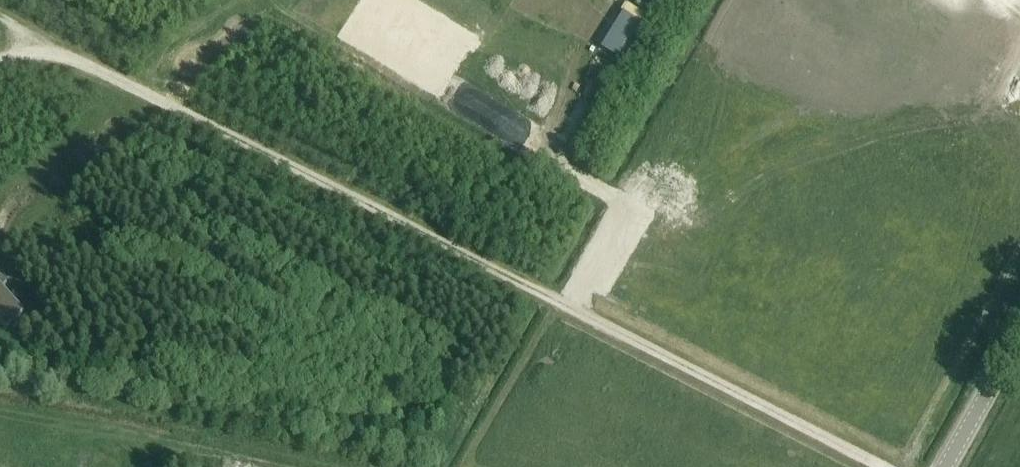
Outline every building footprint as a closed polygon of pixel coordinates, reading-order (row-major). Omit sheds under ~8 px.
[(15,302),(0,287),(0,316),(15,302)]
